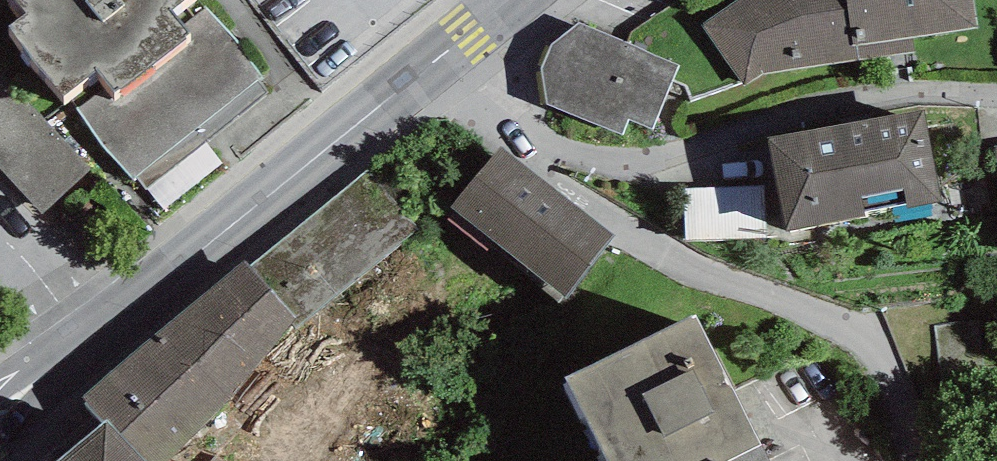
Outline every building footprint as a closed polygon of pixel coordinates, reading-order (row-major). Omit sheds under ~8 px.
[(25,13),(8,26),(63,95),(66,93),(135,180),(138,178),(147,188),(268,93),(258,80),(262,78),(207,7),(183,26),(172,11),(185,0),(15,0),(25,13)] [(701,26),(745,86),(760,75),(797,69),(914,52),(911,36),(978,26),(974,0),(737,0),(701,26)] [(652,130),(681,67),(579,21),(554,41),(541,70),(542,102),(620,137),(629,119),(652,130)] [(42,214),(90,168),(0,74),(0,169),(42,214)] [(864,211),(906,204),(907,207),(940,201),(924,109),(768,137),(785,231),(865,217),(864,211)] [(495,243),(545,283),(541,288),(555,299),(560,303),(564,298),(614,235),(501,145),(451,208),(455,211),(448,219),(488,251),(495,243)] [(375,162),(249,266),(296,318),(302,327),(426,216),(375,162)] [(765,186),(685,189),(686,240),(767,237),(765,186)] [(105,419),(145,460),(167,460),(229,400),(296,318),(249,266),(245,262),(82,397),(105,419)] [(607,460),(729,460),(760,445),(694,313),(565,376),(607,460)] [(935,327),(941,375),(996,368),(996,322),(996,319),(935,327)] [(56,460),(145,460),(105,419),(56,460)] [(760,445),(729,460),(768,460),(760,445)]
